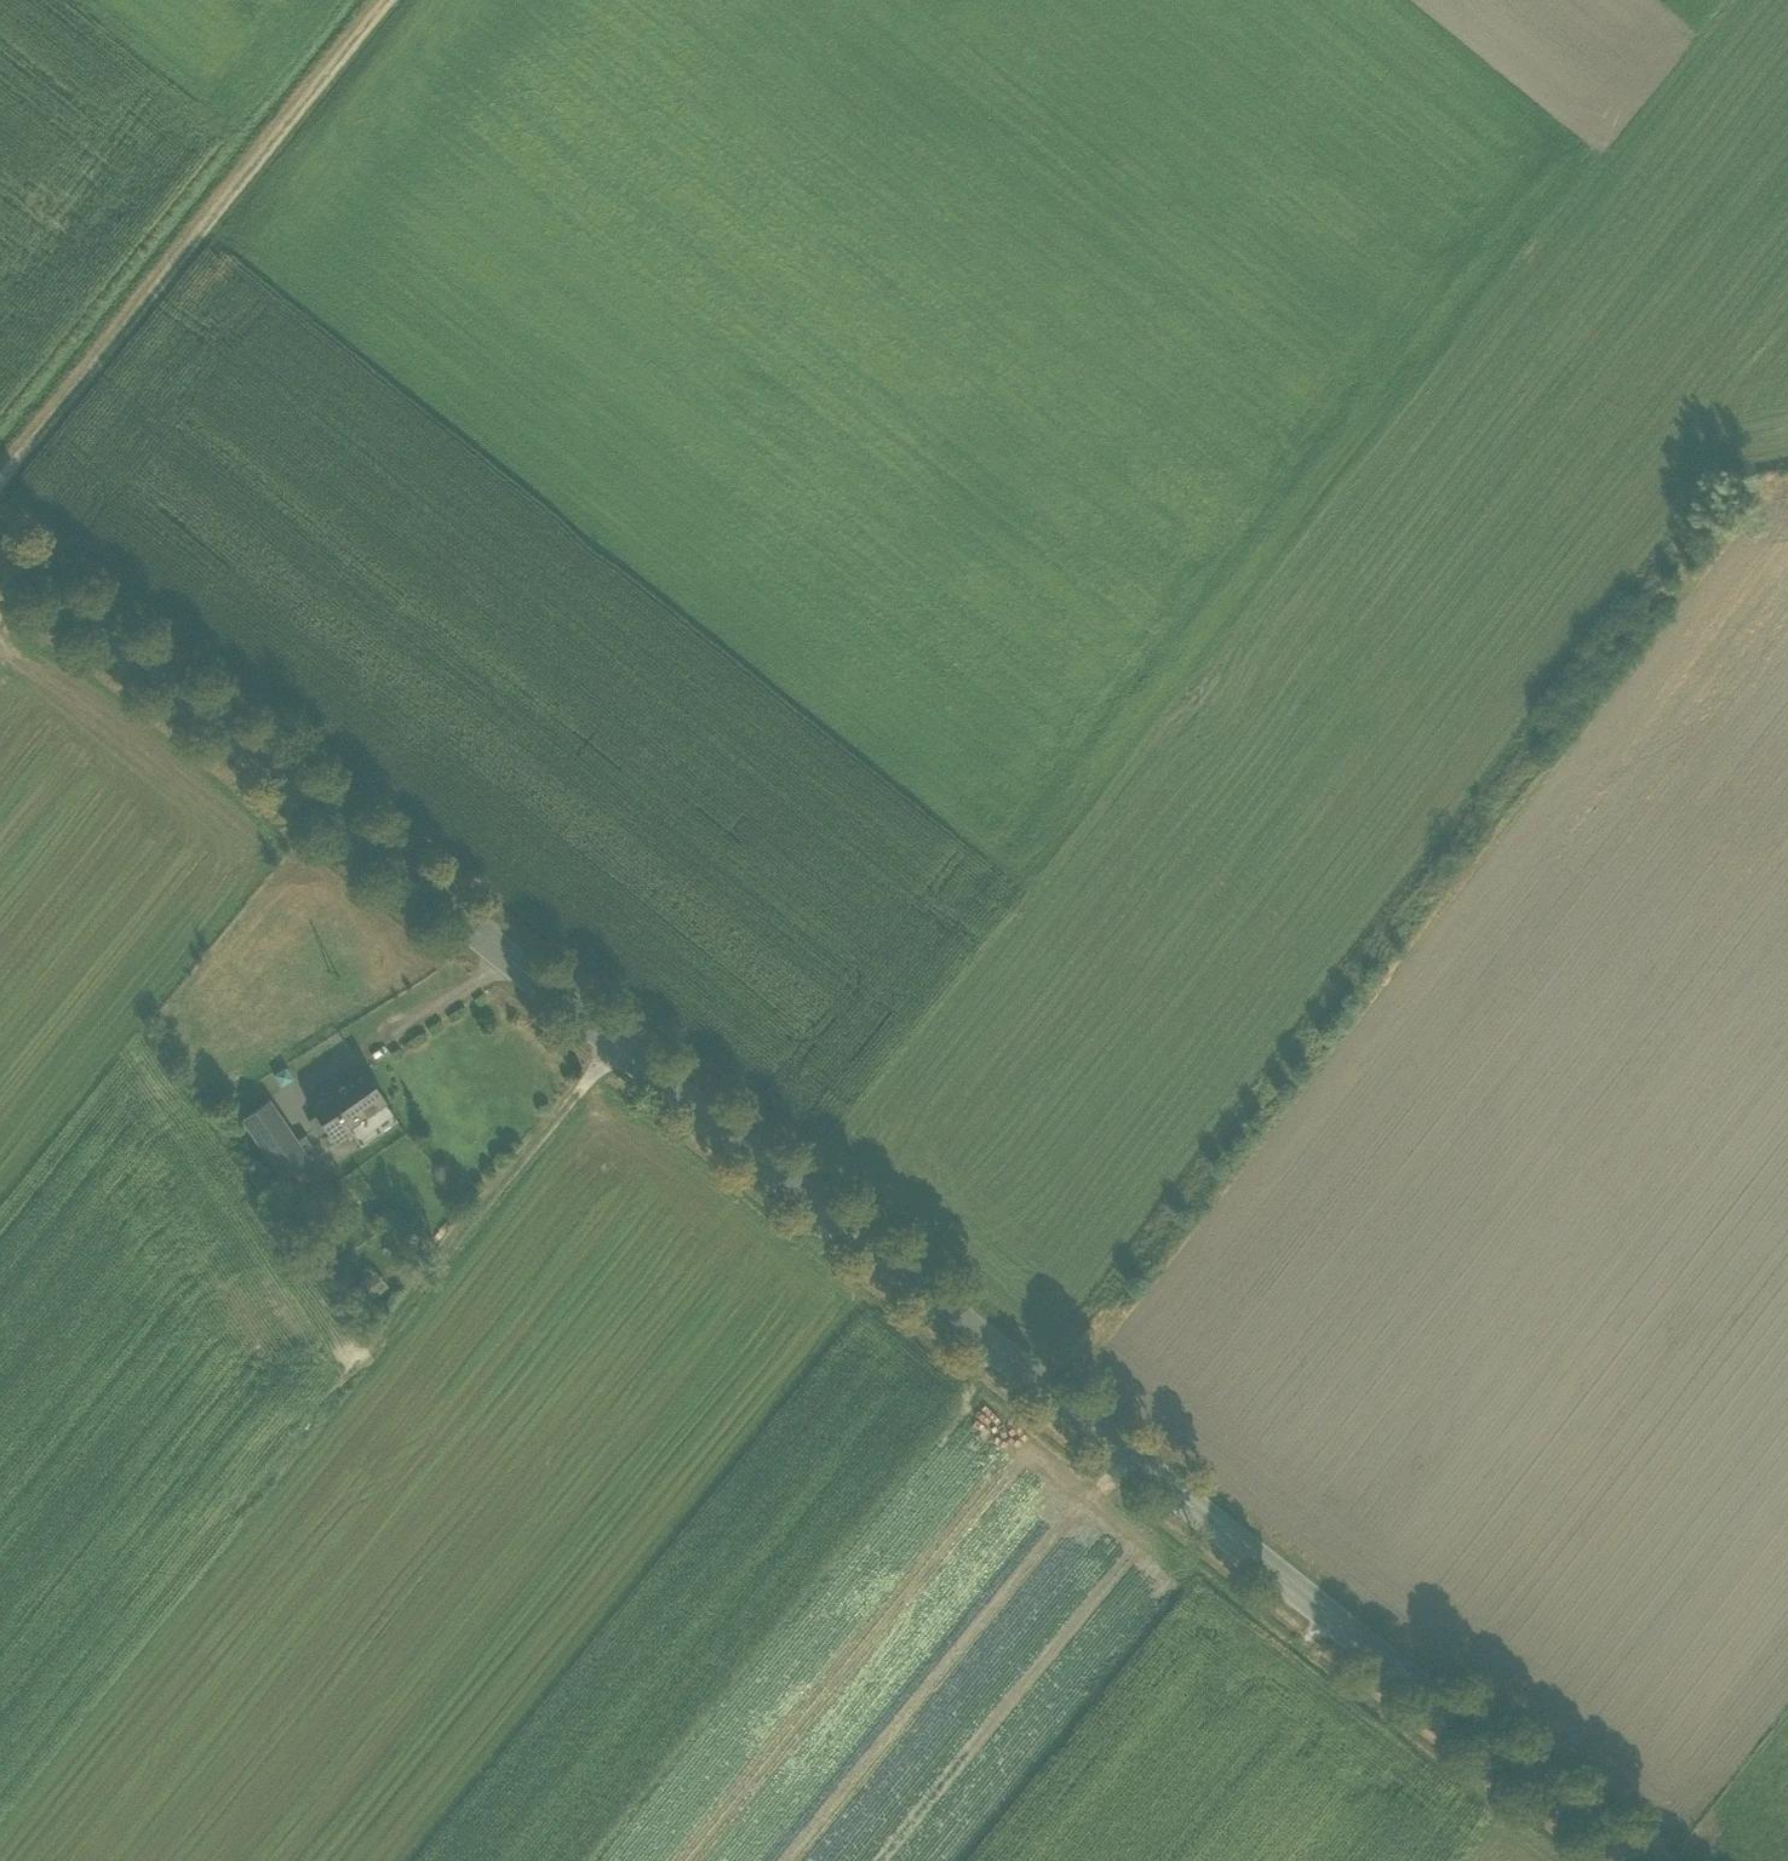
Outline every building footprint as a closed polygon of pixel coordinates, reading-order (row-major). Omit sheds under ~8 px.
[(316,1113),(326,1128),(335,1143),(351,1132),(360,1145),(396,1121),(364,1070),(337,1087),(334,1081),(307,1098),(316,1113)] [(270,1103),(245,1120),(272,1160),(297,1143),(270,1103)] [(326,1128),(316,1113),(308,1119),(317,1133),(326,1128)] [(297,1143),(272,1160),(285,1180),(310,1163),(297,1143)]
